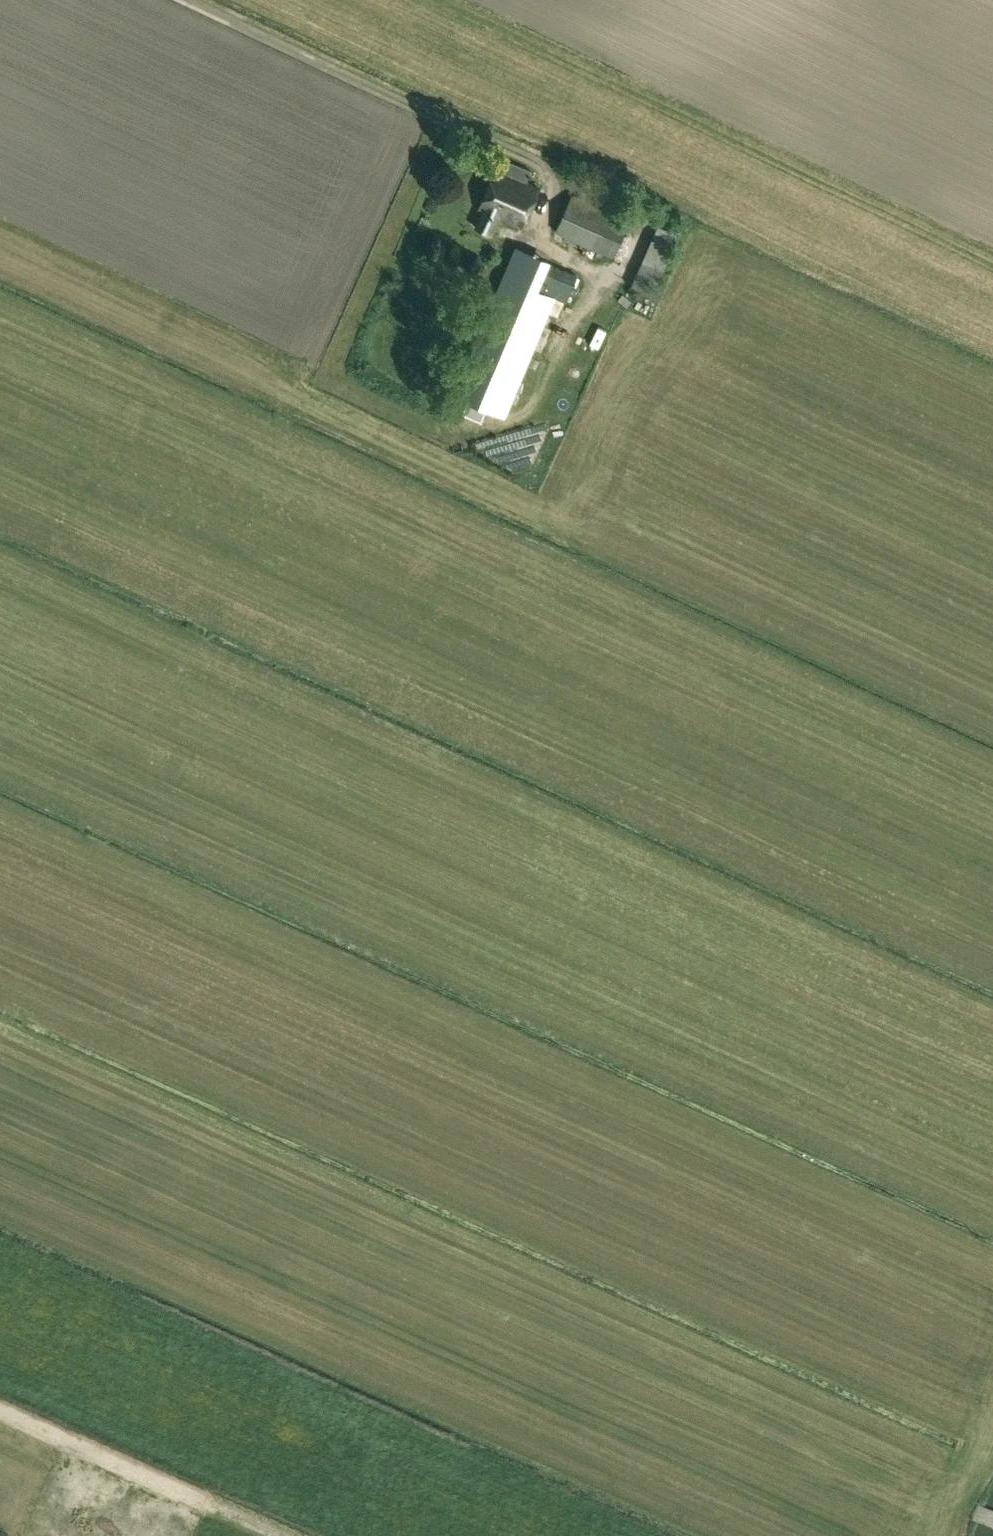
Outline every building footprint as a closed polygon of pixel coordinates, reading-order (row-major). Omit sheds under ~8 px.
[(482,210),(475,225),(492,233),(499,217),(521,226),(538,186),(496,168),(478,208),(482,210)] [(565,236),(613,258),(631,218),(572,192),(552,237),(563,242),(565,236)] [(652,295),(680,232),(658,223),(630,285),(652,295)] [(519,248),(512,267),(570,292),(578,273),(519,248)] [(456,390),(505,411),(545,313),(497,292),(456,390)]
